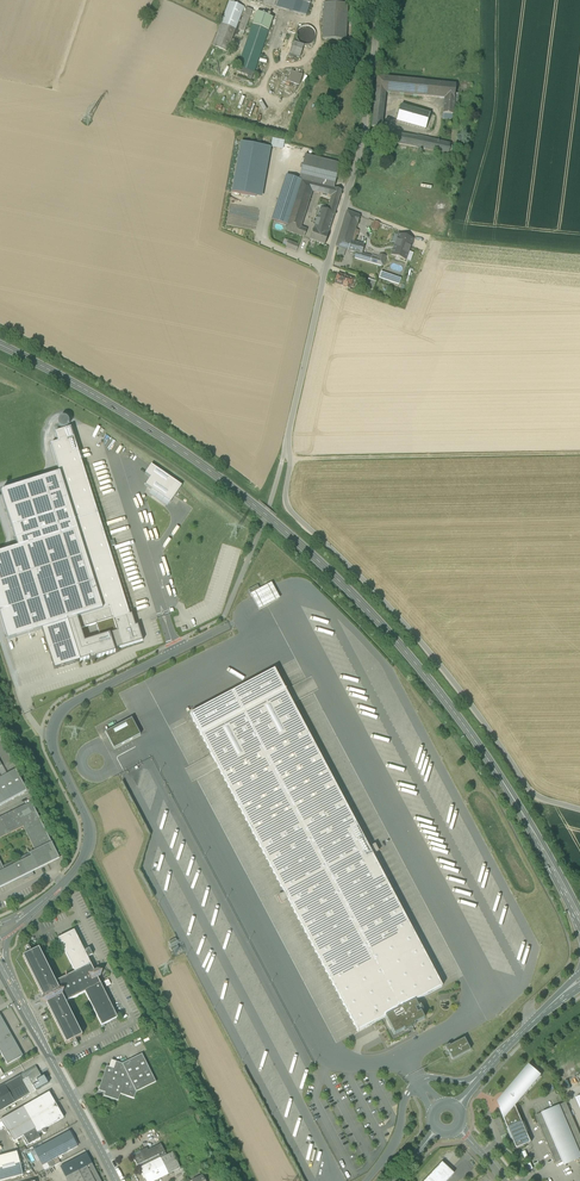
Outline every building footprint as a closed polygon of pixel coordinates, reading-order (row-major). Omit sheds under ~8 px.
[(312,0),(264,0),(263,4),(306,16),(312,0)] [(213,46),(227,52),(244,7),(230,2),(213,46)] [(322,39),(346,40),(348,4),(324,3),(322,39)] [(239,30),(244,32),(252,11),(247,9),(239,30)] [(238,66),(239,67),(237,71),(248,76),(247,78),(251,80),(254,72),(269,31),(273,19),(257,12),(253,25),(238,66)] [(296,34),(297,38),(298,42),(301,44),(304,45),(305,45),(309,45),(312,43),(315,41),(316,37),(316,33),(314,30),(311,27),(308,26),(304,26),(300,28),(298,31),(296,34)] [(152,44),(165,49),(167,46),(154,40),(152,44)] [(304,45),(301,44),(293,42),(289,55),(300,58),(304,45)] [(303,75),(291,71),(287,81),(299,86),(303,75)] [(372,127),(381,128),(385,93),(445,99),(443,119),(452,120),(454,105),(455,93),(456,85),(440,83),(377,77),(372,127)] [(396,122),(425,131),(430,115),(401,106),(396,122)] [(427,150),(449,155),(449,154),(450,144),(418,137),(415,138),(394,133),(392,143),(397,144),(427,150)] [(285,141),(273,139),(271,147),(283,150),(285,141)] [(265,147),(241,143),(232,192),(256,197),(265,147)] [(271,148),(265,147),(256,197),(262,198),(271,148)] [(305,156),(299,180),(301,181),(334,189),(340,164),(305,156)] [(272,220),(287,225),(301,181),(299,180),(286,176),(272,220)] [(332,197),(327,211),(334,214),(342,191),(334,189),(301,181),(287,225),(285,230),(303,237),(306,229),(301,227),(312,192),(332,197)] [(328,235),(334,214),(327,211),(320,209),(314,230),(328,235)] [(347,211),(344,219),(357,224),(360,216),(347,211)] [(344,219),(343,223),(356,228),(357,224),(344,219)] [(355,230),(356,228),(343,223),(335,247),(339,248),(346,250),(357,253),(355,258),(379,265),(380,261),(384,262),(386,257),(380,255),(379,259),(361,254),(364,247),(364,245),(354,243),(352,242),(354,234),(357,235),(358,235),(359,231),(355,230)] [(310,240),(324,246),(328,235),(314,230),(310,240)] [(395,245),(410,250),(413,240),(399,234),(395,245)] [(289,249),(296,252),(299,245),(292,242),(289,249)] [(410,250),(395,245),(391,255),(406,260),(410,250)] [(346,250),(339,248),(337,255),(344,257),(346,250)] [(380,278),(399,285),(401,279),(381,273),(380,278)] [(335,283),(350,289),(353,279),(338,274),(335,283)] [(366,287),(374,289),(376,283),(368,280),(366,287)] [(59,420),(58,424),(60,427),(64,429),(67,427),(69,423),(67,419),(63,418),(59,420)] [(50,445),(59,474),(102,611),(110,608),(114,620),(129,615),(108,548),(107,543),(71,428),(55,433),(58,443),(50,445)] [(151,478),(146,486),(152,490),(170,503),(175,496),(182,486),(151,465),(145,474),(151,478)] [(8,641),(42,630),(67,622),(77,619),(102,611),(59,474),(1,493),(18,549),(0,554),(0,615),(8,641)] [(152,490),(148,495),(167,507),(170,503),(152,490)] [(248,591),(250,595),(260,590),(257,586),(248,591)] [(77,619),(80,629),(96,624),(100,637),(117,632),(114,620),(110,608),(102,611),(77,619)] [(129,615),(114,620),(117,632),(100,637),(85,642),(80,629),(77,619),(67,622),(80,662),(89,659),(90,661),(96,659),(115,652),(115,650),(143,641),(138,625),(135,626),(134,623),(132,623),(129,615)] [(67,622),(42,630),(54,670),(78,662),(80,662),(67,622)] [(442,987),(372,855),(368,848),(274,671),(190,715),(284,893),(288,900),(358,1032),(385,1017),(415,1002),(442,987)] [(105,733),(114,749),(140,735),(132,719),(105,733)] [(1,778),(0,778),(0,805),(27,791),(16,770),(7,775),(1,778)] [(23,827),(35,851),(52,842),(31,802),(0,818),(0,838),(23,827)] [(52,842),(35,851),(30,853),(31,857),(0,872),(0,887),(59,858),(52,842)] [(375,845),(368,848),(372,855),(378,852),(375,845)] [(0,861),(0,872),(31,857),(30,853),(3,867),(0,861)] [(281,903),(288,900),(284,893),(278,897),(281,903)] [(75,972),(55,982),(66,1002),(71,999),(85,992),(102,1026),(105,1024),(107,1023),(110,1022),(117,1018),(97,978),(100,976),(102,971),(97,969),(94,971),(87,958),(84,951),(74,931),(58,939),(75,972)] [(179,948),(177,944),(178,944),(177,942),(176,939),(169,942),(171,946),(169,946),(170,948),(172,951),(179,948)] [(25,960),(41,993),(47,995),(50,1001),(48,1007),(64,1039),(66,1044),(70,1042),(74,1040),(82,1036),(66,1002),(55,982),(39,948),(31,952),(27,954),(23,956),(25,960)] [(89,949),(84,951),(87,958),(92,955),(89,949)] [(46,1003),(48,1007),(50,1001),(47,995),(41,993),(43,997),(41,1002),(46,1003)] [(424,1019),(415,1002),(385,1017),(394,1035),(404,1030),(405,1031),(415,1026),(414,1024),(424,1019)] [(7,1064),(23,1056),(0,1015),(0,1051),(7,1064)] [(448,1051),(452,1060),(470,1050),(464,1038),(450,1046),(449,1045),(446,1047),(448,1051)] [(104,1096),(118,1101),(121,1094),(134,1099),(136,1092),(156,1082),(142,1054),(122,1064),(116,1062),(113,1068),(109,1067),(107,1066),(98,1091),(105,1093),(104,1096)] [(499,1104),(501,1109),(504,1115),(514,1103),(516,1102),(518,1103),(521,1100),(523,1097),(541,1077),(531,1068),(529,1066),(506,1093),(507,1095),(506,1097),(499,1104)] [(36,1067),(25,1073),(33,1086),(38,1083),(36,1080),(42,1077),(39,1072),(40,1071),(38,1067),(36,1068),(36,1067)] [(36,1091),(33,1086),(25,1073),(4,1085),(15,1103),(36,1091)] [(15,1103),(4,1085),(0,1087),(0,1111),(15,1103)] [(43,1133),(44,1134),(45,1134),(46,1133),(46,1132),(46,1131),(47,1131),(45,1129),(64,1118),(49,1092),(0,1120),(14,1142),(22,1137),(35,1129),(37,1133),(42,1131),(43,1133)] [(531,1143),(514,1103),(504,1115),(501,1109),(500,1109),(517,1149),(531,1143)] [(556,1163),(563,1160),(579,1153),(579,1135),(566,1103),(536,1116),(556,1163)] [(22,1137),(27,1146),(40,1138),(37,1133),(35,1129),(22,1137)] [(44,1155),(48,1163),(52,1161),(59,1157),(78,1147),(70,1131),(43,1146),(47,1154),(44,1155)] [(132,1155),(137,1166),(165,1152),(161,1144),(148,1151),(147,1148),(132,1155)] [(34,1150),(42,1166),(48,1163),(44,1155),(47,1154),(43,1146),(34,1150)] [(23,1175),(17,1152),(0,1157),(0,1180),(1,1180),(23,1175)] [(166,1155),(165,1152),(137,1166),(139,1169),(140,1168),(166,1155)] [(146,1180),(155,1180),(180,1168),(172,1152),(166,1155),(140,1168),(146,1180)] [(60,1167),(66,1177),(71,1175),(87,1166),(92,1164),(87,1153),(60,1167)] [(579,1153),(563,1160),(565,1165),(579,1158),(579,1157),(579,1153)] [(52,1161),(55,1166),(62,1162),(59,1157),(52,1161)] [(442,1163),(441,1164),(453,1175),(454,1174),(442,1163)] [(87,1166),(94,1180),(101,1180),(92,1164),(87,1166)] [(453,1175),(441,1164),(425,1180),(447,1180),(453,1175)] [(87,1166),(71,1175),(74,1180),(94,1180),(87,1166)]
